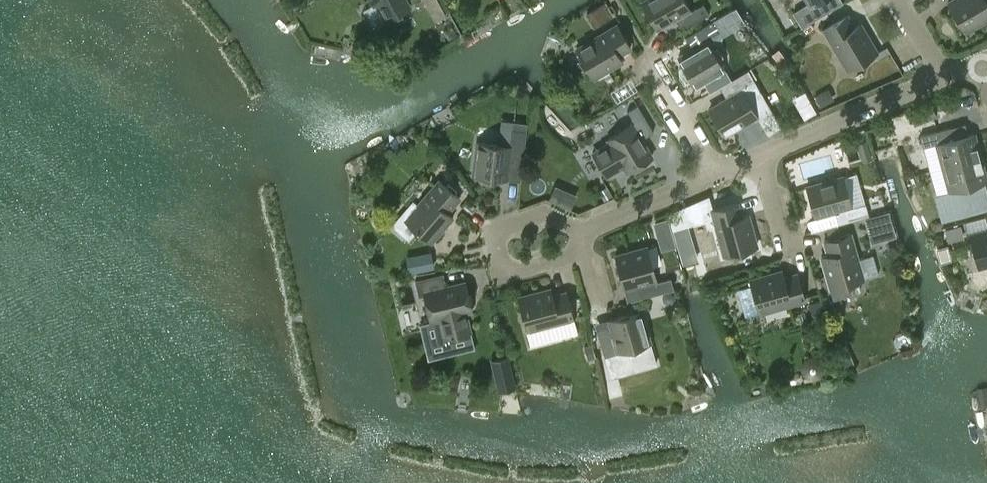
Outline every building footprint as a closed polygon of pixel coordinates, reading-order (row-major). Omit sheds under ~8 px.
[(373,5),(377,2),(387,20),(410,7),(406,0),(370,0),(373,5)] [(448,15),(441,0),(426,0),(435,21),(448,15)] [(688,26),(709,14),(703,4),(691,11),(684,0),(645,0),(641,2),(657,28),(681,14),(688,26)] [(948,3),(965,32),(986,18),(986,3),(985,0),(952,0),(948,3)] [(613,18),(604,3),(591,11),(600,26),(613,18)] [(854,27),(847,15),(824,28),(848,70),(877,52),(860,24),(854,27)] [(724,69),(706,38),(718,31),(712,20),(685,37),(692,49),(678,57),(695,86),(724,69)] [(631,47),(617,24),(576,49),(593,78),(622,60),(619,54),(631,47)] [(757,116),(741,88),(753,80),(747,70),(720,86),(727,98),(709,109),(724,135),(757,116)] [(810,101),(800,107),(806,118),(816,112),(810,101)] [(607,138),(610,142),(592,153),(606,176),(623,165),(627,172),(652,157),(641,139),(653,132),(637,104),(627,110),(634,123),(607,138)] [(980,157),(974,133),(954,139),(950,127),(920,136),(923,147),(937,143),(943,167),(980,157)] [(526,133),(514,132),(513,146),(511,146),(477,142),(473,175),(507,179),(508,163),(523,164),(526,133)] [(980,157),(943,167),(949,191),(936,194),(939,206),(969,198),(966,186),(986,181),(980,157)] [(806,187),(814,216),(835,210),(838,222),(868,214),(865,204),(852,207),(851,205),(843,176),(806,187)] [(447,212),(459,197),(440,180),(417,205),(413,201),(400,216),(430,242),(452,216),(447,212)] [(606,186),(599,191),(605,200),(612,195),(606,186)] [(741,216),(737,202),(711,209),(724,256),(757,246),(748,214),(741,216)] [(866,217),(874,242),(900,234),(892,209),(866,217)] [(828,254),(821,256),(831,288),(834,299),(853,294),(849,283),(863,279),(850,233),(840,236),(837,224),(825,227),(829,239),(824,240),(828,254)] [(986,265),(986,230),(969,235),(978,267),(986,265)] [(643,297),(674,288),(671,277),(657,281),(647,246),(615,256),(624,288),(640,284),(643,297)] [(435,268),(431,251),(406,256),(409,272),(435,268)] [(784,278),(782,270),(749,280),(759,312),(805,299),(797,274),(784,278)] [(446,287),(443,274),(415,280),(419,295),(424,294),(430,320),(439,318),(443,332),(444,338),(470,332),(465,312),(472,310),(465,282),(446,287)] [(551,288),(518,297),(527,332),(573,319),(573,318),(566,292),(552,296),(551,288)] [(641,310),(608,319),(613,335),(599,339),(608,369),(619,366),(623,364),(625,350),(650,343),(647,332),(641,310)] [(497,385),(513,381),(507,357),(491,360),(497,385)]
